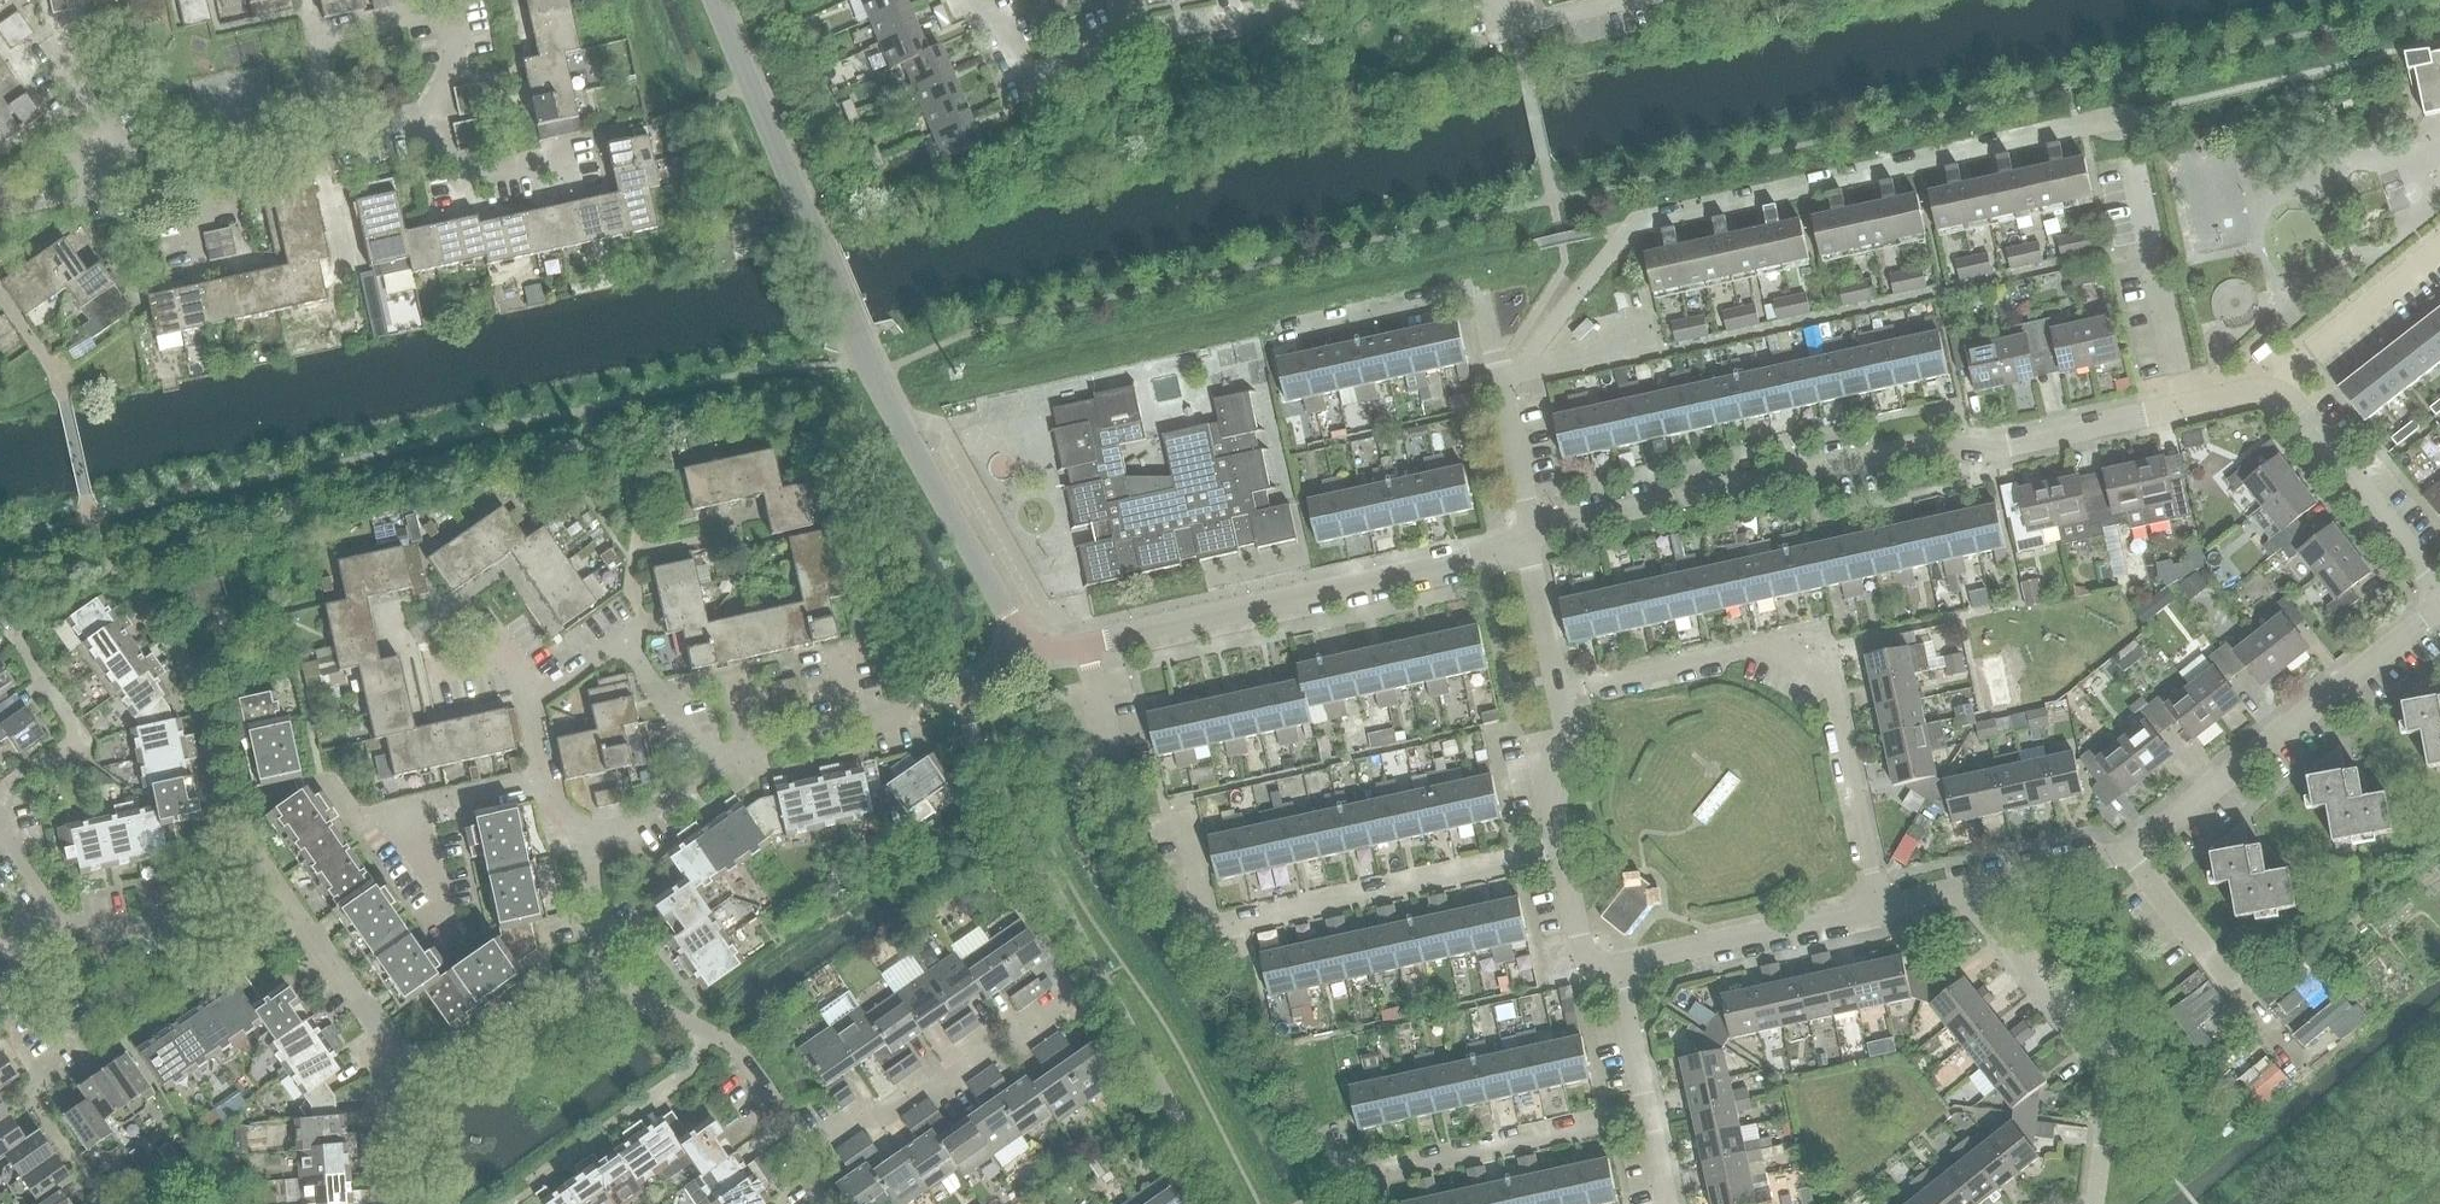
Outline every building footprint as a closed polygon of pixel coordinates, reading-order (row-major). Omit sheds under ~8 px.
[(51,14),(67,10),(65,0),(48,0),(51,14)] [(183,27),(210,21),(205,0),(177,0),(176,0),(183,27)] [(291,0),(247,0),(251,18),(293,9),(291,0)] [(361,0),(318,0),(322,18),(363,9),(361,0)] [(373,9),(387,6),(386,0),(371,0),(373,9)] [(563,0),(524,0),(526,8),(563,0)] [(572,24),(567,0),(563,0),(526,8),(531,33),(572,24)] [(802,18),(846,0),(794,0),(802,18)] [(904,0),(860,0),(868,20),(906,4),(904,0)] [(1120,0),(1105,0),(1107,9),(1122,6),(1120,0)] [(916,29),(906,4),(868,20),(878,45),(916,29)] [(930,9),(935,20),(946,15),(941,4),(930,9)] [(9,50),(32,34),(16,11),(0,22),(0,36),(9,50)] [(940,31),(950,26),(946,15),(935,20),(940,31)] [(531,33),(537,58),(537,59),(562,53),(563,54),(578,51),(572,24),(531,33)] [(925,50),(916,29),(878,45),(889,69),(902,64),(901,62),(926,52),(925,50)] [(938,45),(925,50),(926,52),(901,62),(902,64),(912,88),(949,72),(938,45)] [(2430,54),(2429,51),(2404,54),(2409,77),(2415,76),(2417,83),(2417,86),(2420,96),(2424,116),(2424,117),(2439,113),(2439,52),(2430,54)] [(568,79),(563,54),(562,53),(537,59),(537,58),(521,61),(527,88),(568,79)] [(12,79),(0,62),(0,88),(12,79)] [(960,97),(949,72),(912,88),(922,113),(960,97)] [(0,88),(0,116),(25,98),(12,79),(0,88)] [(527,88),(533,114),(574,105),(568,79),(527,88)] [(457,116),(485,110),(479,83),(452,89),(457,116)] [(970,121),(960,97),(922,113),(932,137),(970,121)] [(0,116),(0,135),(5,142),(39,118),(25,98),(0,116)] [(839,103),(844,114),(854,110),(850,99),(839,103)] [(574,105),(533,114),(538,140),(580,132),(574,105)] [(844,114),(848,125),(859,121),(854,110),(844,114)] [(478,118),(459,123),(451,124),(457,152),(484,145),(478,118)] [(980,144),(970,121),(932,137),(942,160),(961,151),(966,162),(982,155),(978,145),(980,144)] [(605,145),(611,169),(652,160),(645,127),(630,130),(632,139),(605,145)] [(2010,163),(2008,154),(1996,157),(1998,166),(1988,168),(1990,179),(1971,184),(1969,172),(1959,174),(1957,166),(1944,168),(1946,177),(1936,179),(1939,191),(1928,193),(1937,233),(2093,198),(2084,159),(2073,161),(2071,150),(2061,152),(2059,143),(2047,146),(2049,155),(2039,157),(2041,168),(2022,172),(2020,161),(2010,163)] [(864,149),(869,160),(879,155),(875,144),(864,149)] [(869,160),(873,171),(884,166),(879,155),(869,160)] [(658,186),(652,160),(611,169),(616,193),(616,194),(618,194),(647,188),(647,189),(658,186)] [(259,189),(265,216),(315,204),(309,178),(259,189)] [(350,187),(355,207),(396,198),(391,178),(350,187)] [(1893,189),(1891,180),(1879,183),(1881,191),(1871,194),(1873,205),(1855,209),(1852,198),(1842,200),(1840,191),(1828,194),(1830,203),(1820,205),(1823,216),(1812,218),(1821,258),(1925,235),(1916,196),(1906,198),(1903,187),(1893,189)] [(656,228),(647,189),(647,188),(618,194),(616,194),(616,193),(596,198),(605,239),(627,234),(656,228)] [(400,218),(396,198),(355,207),(359,227),(400,218)] [(596,198),(561,205),(570,247),(605,239),(596,198)] [(315,204),(265,216),(270,242),(321,230),(315,204)] [(542,253),(570,247),(561,205),(533,212),(542,253)] [(1777,214),(1775,205),(1763,208),(1765,217),(1755,219),(1757,231),(1738,235),(1736,223),(1726,226),(1724,217),(1712,219),(1714,228),(1704,230),(1706,241),(1688,245),(1685,234),(1676,236),(1674,228),(1661,230),(1663,239),(1653,242),(1655,253),(1645,255),(1653,295),(1809,261),(1800,221),(1789,223),(1787,212),(1777,214)] [(533,212),(505,218),(514,259),(542,253),(533,212)] [(460,263),(483,258),(484,258),(477,224),(476,216),(451,222),(426,227),(435,268),(460,263)] [(382,264),(407,259),(408,259),(404,238),(402,232),(403,232),(400,218),(359,227),(363,247),(370,276),(384,273),(382,264)] [(485,265),(514,259),(505,218),(477,224),(484,258),(483,258),(485,265)] [(426,227),(403,232),(402,232),(404,238),(408,259),(407,259),(410,274),(435,268),(426,227)] [(235,255),(229,228),(202,234),(208,261),(235,255)] [(286,267),(292,266),(317,260),(317,261),(327,259),(321,230),(270,242),(273,253),(282,251),(286,266),(286,267)] [(2077,255),(2093,251),(2089,232),(2073,236),(2077,255)] [(2073,236),(2056,239),(2061,258),(2077,255),(2073,236)] [(65,286),(86,272),(63,239),(42,253),(65,286)] [(2024,267),(2042,262),(2038,243),(2019,248),(2024,267)] [(18,248),(0,260),(0,274),(24,258),(18,248)] [(2024,267),(2019,248),(2001,252),(2005,271),(2024,267)] [(65,286),(42,253),(21,267),(45,302),(65,288),(64,287),(65,286)] [(1975,277),(1991,274),(1987,255),(1971,258),(1975,277)] [(1975,277),(1971,258),(1954,262),(1959,281),(1975,277)] [(317,260),(292,266),(300,306),(325,300),(317,261),(317,260)] [(86,272),(65,286),(64,287),(65,288),(88,322),(81,326),(90,339),(131,310),(98,263),(86,272)] [(276,311),(300,306),(292,266),(286,267),(286,266),(267,270),(276,311)] [(45,302),(21,267),(0,282),(24,317),(45,302)] [(2099,268),(2070,274),(2073,288),(2102,282),(2099,268)] [(1909,292),(1925,288),(1921,269),(1905,272),(1909,292)] [(252,317),(276,311),(267,270),(243,275),(252,317)] [(1909,292),(1905,272),(1888,276),(1893,295),(1909,292)] [(252,317),(243,275),(219,281),(228,322),(252,317)] [(1858,303),(1874,299),(1870,280),(1854,283),(1858,303)] [(204,327),(228,322),(219,281),(195,286),(204,327)] [(1858,303),(1854,283),(1838,287),(1842,306),(1858,303)] [(541,284),(523,287),(527,305),(544,301),(541,284)] [(204,327),(195,286),(171,291),(180,332),(204,327)] [(155,338),(180,332),(171,291),(146,297),(155,338)] [(1793,317),(1809,313),(1805,294),(1789,298),(1793,317)] [(1987,304),(1985,294),(1972,297),(1974,307),(1987,304)] [(362,298),(367,321),(381,318),(377,295),(362,298)] [(1793,317),(1789,298),(1772,301),(1777,321),(1793,317)] [(1742,328),(1759,325),(1754,305),(1738,309),(1742,328)] [(1742,328),(1738,309),(1722,312),(1726,332),(1742,328)] [(2415,327),(2439,359),(2439,318),(2435,312),(2415,327)] [(1691,339),(1708,336),(1703,316),(1687,320),(1691,339)] [(1871,321),(1874,330),(1883,328),(1881,318),(1871,321)] [(1912,339),(1921,381),(1947,375),(1938,333),(1937,333),(1934,318),(1925,320),(1923,320),(1927,335),(1912,339)] [(2081,325),(2090,367),(2120,360),(2111,318),(2081,325)] [(1691,339),(1687,320),(1671,323),(1675,343),(1691,339)] [(2049,320),(2036,323),(2042,352),(2055,349),(2061,373),(2090,367),(2081,325),(2052,331),(2049,320)] [(1470,378),(1469,374),(1466,363),(1467,363),(1466,358),(1466,355),(1465,355),(1458,321),(1431,327),(1440,369),(1456,366),(1459,381),(1470,378)] [(2042,352),(2036,323),(2009,328),(2012,340),(1996,343),(2005,386),(2034,379),(2029,355),(2042,352)] [(1406,332),(1418,390),(1428,388),(1425,372),(1440,369),(1431,327),(1406,332)] [(1895,387),(1921,381),(1912,339),(1896,342),(1892,327),(1883,329),(1895,387)] [(2396,342),(2423,377),(2439,364),(2439,359),(2415,327),(2396,342)] [(1895,387),(1883,329),(1873,331),(1876,347),(1861,350),(1870,392),(1895,387)] [(1380,338),(1389,380),(1405,377),(1408,392),(1418,390),(1406,332),(1380,338)] [(1354,343),(1367,401),(1377,399),(1374,384),(1389,380),(1380,338),(1354,343)] [(1844,398),(1870,392),(1861,350),(1845,353),(1842,338),(1832,340),(1844,398)] [(2005,386),(1996,343),(1967,350),(1964,338),(1950,341),(1957,371),(1970,368),(1975,392),(2005,386)] [(1825,358),(1809,361),(1819,404),(1844,398),(1832,340),(1822,343),(1825,358)] [(2396,342),(2376,358),(2403,392),(2423,377),(2396,342)] [(1329,349),(1338,391),(1354,388),(1357,403),(1367,401),(1354,343),(1329,349)] [(1303,355),(1316,412),(1326,410),(1323,395),(1338,391),(1329,349),(1303,355)] [(1793,409),(1819,404),(1809,361),(1794,364),(1791,349),(1781,352),(1793,409)] [(1774,369),(1758,372),(1768,415),(1793,409),(1781,352),(1771,354),(1774,369)] [(1316,412),(1303,355),(1277,360),(1286,403),(1303,399),(1306,414),(1316,412)] [(2376,358),(2357,373),(2384,407),(2403,392),(2376,358)] [(1742,420),(1768,415),(1758,372),(1743,376),(1739,361),(1730,363),(1742,420)] [(1717,426),(1742,420),(1730,363),(1720,365),(1723,380),(1707,383),(1717,426)] [(1717,426),(1707,383),(1692,387),(1689,372),(1679,374),(1691,432),(1717,426)] [(2357,373),(2337,388),(2364,423),(2384,407),(2357,373)] [(1666,437),(1691,432),(1679,374),(1669,376),(1672,391),(1656,395),(1666,437)] [(1666,437),(1656,395),(1641,398),(1638,383),(1628,385),(1640,443),(1666,437)] [(1615,448),(1640,443),(1628,385),(1618,387),(1621,402),(1605,406),(1615,448)] [(1066,489),(1088,586),(1123,579),(1122,574),(1140,570),(1141,575),(1181,566),(1180,561),(1198,557),(1199,562),(1239,553),(1238,548),(1256,544),(1257,549),(1297,540),(1289,505),(1270,509),(1266,491),(1269,490),(1261,450),(1258,451),(1254,433),(1257,432),(1249,392),(1214,400),(1218,423),(1162,435),(1174,490),(1131,499),(1119,445),(1146,439),(1134,386),(1094,395),(1095,400),(1053,409),(1058,429),(1053,430),(1062,470),(1067,469),(1071,487),(1066,489)] [(1428,388),(1418,390),(1421,401),(1430,399),(1428,388)] [(1473,394),(1461,396),(1463,409),(1476,407),(1473,394)] [(1615,448),(1605,406),(1590,409),(1587,394),(1577,396),(1589,454),(1615,448)] [(1563,460),(1589,454),(1577,396),(1567,398),(1570,413),(1553,417),(1561,451),(1560,451),(1561,455),(1562,455),(1563,460)] [(2429,408),(2435,416),(2439,412),(2439,400),(2429,408)] [(2419,428),(2413,421),(2402,429),(2408,437),(2419,428)] [(2390,438),(2396,446),(2408,437),(2402,429),(2390,438)] [(2201,430),(2181,434),(2184,450),(2205,445),(2201,430)] [(2247,458),(2250,462),(2258,473),(2270,464),(2258,449),(2247,458)] [(771,450),(745,456),(754,497),(760,495),(780,489),(771,450)] [(745,456),(719,461),(728,503),(754,497),(745,456)] [(1443,456),(1433,458),(1446,515),(1473,509),(1463,467),(1446,471),(1443,456)] [(2258,473),(2250,462),(2242,468),(2226,480),(2235,492),(2244,485),(2263,508),(2297,481),(2278,457),(2270,464),(2258,473)] [(1420,521),(1446,515),(1433,458),(1423,460),(1426,475),(1411,478),(1420,521)] [(2133,465),(2146,526),(2189,517),(2181,480),(2168,483),(2163,459),(2133,465)] [(719,461),(694,467),(703,508),(728,503),(719,461)] [(2109,496),(2096,499),(2102,529),(2128,523),(2129,530),(2146,526),(2133,465),(2103,472),(2109,496)] [(703,508),(694,467),(667,473),(678,521),(693,518),(692,511),(703,508)] [(1395,526),(1420,521),(1411,478),(1395,482),(1392,467),(1382,469),(1395,526)] [(1369,532),(1395,526),(1382,469),(1372,471),(1375,486),(1360,490),(1369,532)] [(1344,538),(1369,532),(1360,490),(1344,493),(1341,478),(1331,480),(1344,538)] [(2077,478),(2048,484),(2057,527),(2086,520),(2089,532),(2102,529),(2096,499),(2082,502),(2077,478)] [(1317,544),(1344,538),(1331,480),(1321,482),(1325,498),(1308,502),(1317,544)] [(2276,553),(2280,550),(2304,531),(2296,520),(2316,505),(2297,481),(2263,508),(2281,532),(2267,542),(2276,553)] [(2439,519),(2439,481),(2422,496),(2439,519)] [(765,514),(806,505),(801,484),(780,489),(760,495),(765,514)] [(2023,515),(2010,518),(2018,553),(2045,547),(2041,530),(2057,527),(2048,484),(2018,491),(2023,515)] [(579,502),(567,511),(573,518),(584,509),(579,502)] [(769,535),(810,526),(806,505),(765,514),(769,535)] [(1996,566),(2007,564),(2004,549),(2004,548),(1995,506),(1968,512),(1978,554),(1993,551),(1996,566)] [(508,553),(524,540),(501,507),(482,520),(506,555),(508,553)] [(1962,558),(1978,554),(1968,512),(1943,517),(1955,575),(1965,573),(1962,558)] [(1946,577),(1955,575),(1943,517),(1917,523),(1927,565),(1942,562),(1946,577)] [(557,518),(546,525),(552,532),(562,525),(557,518)] [(487,568),(506,555),(482,520),(463,533),(487,568)] [(438,533),(430,521),(422,527),(430,538),(438,533)] [(1911,569),(1927,565),(1917,523),(1892,528),(1905,586),(1915,584),(1911,569)] [(2298,553),(2316,577),(2351,550),(2332,526),(2313,541),(2304,531),(2280,550),(2289,561),(2298,553)] [(521,571),(555,546),(542,527),(524,540),(508,553),(521,571)] [(408,530),(411,544),(421,541),(418,528),(408,530)] [(1895,588),(1905,586),(1892,528),(1867,534),(1876,577),(1891,573),(1895,588)] [(395,531),(397,545),(407,544),(405,529),(395,531)] [(791,561),(832,552),(827,530),(786,539),(791,561)] [(469,581),(487,568),(463,533),(445,546),(469,581)] [(1825,588),(1816,545),(1800,548),(1797,533),(1787,536),(1800,593),(1825,588)] [(1670,536),(1675,560),(1685,558),(1680,534),(1670,536)] [(1876,577),(1867,534),(1841,539),(1854,597),(1864,595),(1860,580),(1876,577)] [(1774,599),(1800,593),(1787,536),(1777,538),(1780,553),(1765,556),(1774,599)] [(1844,599),(1854,597),(1841,539),(1816,545),(1825,588),(1841,584),(1844,599)] [(2276,553),(2267,542),(2261,548),(2269,558),(2276,553)] [(388,550),(397,591),(409,588),(411,597),(426,593),(415,544),(388,550)] [(1748,605),(1774,599),(1765,556),(1749,560),(1745,545),(1736,547),(1748,605)] [(449,594),(461,586),(469,581),(445,546),(425,560),(449,594)] [(533,589),(568,565),(555,546),(521,571),(533,589)] [(1723,610),(1748,605),(1736,547),(1726,549),(1729,564),(1714,567),(1723,610)] [(610,548),(598,556),(604,564),(615,557),(610,548)] [(371,597),(397,591),(388,550),(362,556),(371,597)] [(2350,589),(2369,573),(2351,550),(2316,577),(2335,600),(2326,607),(2334,618),(2358,600),(2350,589)] [(654,585),(695,576),(689,551),(648,560),(654,585)] [(837,573),(832,552),(791,561),(796,582),(837,573)] [(344,601),(364,599),(371,597),(362,556),(335,562),(344,601)] [(1698,616),(1723,610),(1714,567),(1698,571),(1695,556),(1685,558),(1698,616)] [(615,557),(604,564),(609,572),(621,564),(615,557)] [(1698,616),(1685,558),(1675,560),(1678,575),(1663,579),(1672,621),(1698,616)] [(581,584),(568,565),(533,589),(546,608),(581,584)] [(1646,627),(1672,621),(1663,579),(1647,582),(1644,567),(1634,569),(1646,627)] [(1621,632),(1646,627),(1634,569),(1624,571),(1627,586),(1612,590),(1621,632)] [(800,603),(801,603),(827,599),(842,596),(837,573),(796,582),(800,603)] [(2195,574),(2179,587),(2190,601),(2206,588),(2195,574)] [(700,599),(695,576),(654,585),(659,608),(700,599)] [(332,590),(329,578),(321,579),(323,592),(332,590)] [(1596,638),(1621,632),(1612,590),(1596,593),(1593,578),(1583,580),(1596,638)] [(1569,644),(1596,638),(1583,580),(1573,583),(1576,598),(1559,601),(1567,635),(1566,636),(1567,639),(1568,639),(1569,644)] [(2020,585),(2025,608),(2042,605),(2037,581),(2020,585)] [(486,597),(504,622),(526,607),(508,582),(486,597)] [(581,584),(546,608),(560,627),(594,603),(581,584)] [(1985,589),(1968,592),(1972,609),(1989,605),(1985,589)] [(2257,634),(2284,668),(2308,649),(2293,630),(2303,622),(2285,598),(2274,607),(2281,616),(2257,634)] [(328,631),(369,621),(364,599),(344,601),(323,606),(328,631)] [(659,608),(665,635),(680,632),(705,624),(700,599),(659,608)] [(801,603),(810,644),(835,638),(827,599),(801,603)] [(82,645),(124,616),(117,606),(103,615),(93,601),(64,620),(81,644),(82,645)] [(396,608),(401,629),(421,623),(416,603),(396,608)] [(777,608),(786,649),(810,644),(801,603),(800,603),(777,608)] [(2145,604),(2133,613),(2143,625),(2155,616),(2145,604)] [(753,614),(762,655),(786,649),(777,608),(753,614)] [(293,614),(279,617),(281,625),(295,622),(293,614)] [(738,660),(762,655),(753,614),(729,619),(738,660)] [(131,625),(124,616),(82,645),(81,644),(75,648),(92,673),(127,649),(117,635),(131,625)] [(729,619),(705,624),(714,665),(738,660),(729,619)] [(332,647),(333,653),(374,644),(369,621),(328,631),(332,647)] [(714,665),(705,624),(680,632),(689,671),(714,665)] [(1486,660),(1478,626),(1452,632),(1461,675),(1488,669),(1487,664),(1488,664),(1487,660),(1486,660)] [(1445,678),(1461,675),(1452,632),(1426,638),(1439,695),(1449,693),(1445,678)] [(1914,632),(1877,640),(1880,654),(1865,657),(1871,684),(1913,675),(1913,673),(1929,670),(1924,644),(1916,645),(1914,632)] [(2245,667),(2260,686),(2284,668),(2257,634),(2234,653),(2227,644),(2216,652),(2234,675),(2245,667)] [(1429,698),(1439,695),(1426,638),(1401,644),(1410,686),(1426,683),(1429,698)] [(2189,688),(2216,722),(2239,703),(2224,683),(2234,675),(2216,652),(2208,642),(2197,650),(2203,658),(2181,676),(2190,687),(2189,688)] [(378,661),(375,648),(374,644),(333,653),(335,661),(337,672),(356,667),(357,672),(398,662),(397,657),(378,661)] [(1394,689),(1410,686),(1401,644),(1375,649),(1388,707),(1398,704),(1394,689)] [(115,693),(157,663),(151,653),(136,663),(127,649),(92,673),(110,698),(116,694),(115,693)] [(1378,709),(1388,707),(1375,649),(1350,655),(1359,697),(1375,694),(1378,709)] [(1944,658),(1946,668),(1961,664),(1959,654),(1944,658)] [(1343,701),(1359,697),(1350,655),(1324,660),(1337,718),(1347,716),(1343,701)] [(1327,720),(1337,718),(1324,660),(1297,666),(1301,681),(1302,681),(1308,708),(1309,708),(1324,705),(1327,720)] [(362,694),(403,685),(398,662),(357,672),(362,694)] [(157,663),(115,693),(116,694),(130,715),(135,722),(137,728),(137,731),(171,724),(168,708),(159,696),(150,683),(164,673),(157,663)] [(14,684),(0,664),(0,694),(14,684)] [(1963,674),(1961,664),(1946,668),(1948,678),(1963,674)] [(320,676),(317,665),(302,668),(301,668),(305,687),(306,687),(321,683),(320,676)] [(338,673),(320,676),(325,701),(340,697),(338,686),(345,685),(342,672),(338,673)] [(2434,673),(2399,701),(2401,705),(2407,736),(2421,733),(2427,769),(2439,766),(2439,699),(2434,673)] [(585,691),(594,731),(598,731),(620,727),(636,724),(625,674),(595,680),(597,688),(585,691)] [(1876,709),(1919,700),(1913,675),(1871,684),(1876,709)] [(795,678),(781,681),(768,684),(774,711),(801,705),(795,678)] [(1309,708),(1308,708),(1302,681),(1301,681),(1276,687),(1289,744),(1299,742),(1295,727),(1313,723),(1309,708)] [(367,717),(408,707),(403,685),(362,694),(367,717)] [(1279,746),(1289,744),(1276,687),(1251,692),(1260,735),(1276,731),(1279,746)] [(2176,721),(2192,740),(2216,722),(2189,688),(2165,706),(2158,697),(2147,706),(2166,729),(2176,721)] [(520,804),(472,815),(475,827),(464,829),(469,850),(470,858),(488,854),(498,898),(491,899),(499,936),(437,979),(432,972),(441,965),(430,949),(421,956),(387,908),(396,901),(385,886),(376,892),(353,859),(348,864),(322,827),(337,817),(320,792),(311,798),(304,788),(302,790),(300,783),(298,778),(299,778),(286,719),(279,720),(273,692),(239,700),(245,728),(238,729),(251,789),(292,780),(294,785),(297,793),(263,817),(281,842),(287,838),(300,857),(319,883),(313,888),(397,1008),(421,992),(449,1031),(522,980),(513,966),(535,950),(529,923),(546,920),(539,889),(532,890),(520,837),(527,835),(520,804)] [(1244,738),(1260,735),(1251,692),(1225,698),(1238,755),(1248,753),(1244,738)] [(2120,742),(2147,775),(2171,757),(2155,737),(2166,729),(2147,706),(2140,697),(2129,707),(2135,715),(2126,723),(2133,732),(2120,742)] [(1228,757),(1238,755),(1225,698),(1199,703),(1209,746),(1224,742),(1228,757)] [(1876,709),(1882,734),(1924,726),(1919,700),(1876,709)] [(1194,749),(1209,746),(1199,703),(1174,709),(1187,766),(1197,764),(1194,749)] [(1957,719),(1972,715),(1970,705),(1954,709),(1957,719)] [(413,730),(413,729),(411,719),(408,707),(367,717),(373,740),(383,738),(383,737),(408,731),(413,730)] [(43,735),(25,708),(0,726),(0,741),(5,737),(17,753),(43,735)] [(480,715),(489,756),(514,750),(505,709),(480,715)] [(1177,769),(1187,766),(1174,709),(1147,715),(1157,757),(1174,753),(1177,769)] [(2035,712),(2039,728),(2048,726),(2045,710),(2035,712)] [(1499,722),(1497,712),(1481,715),(1484,725),(1499,722)] [(2035,712),(2025,714),(2028,728),(2029,730),(2039,728),(2035,712)] [(2025,713),(2011,716),(2014,731),(2028,728),(2025,714),(2025,713)] [(465,761),(489,756),(480,715),(456,720),(465,761)] [(1959,728),(1974,725),(1972,715),(1957,719),(1959,728)] [(432,725),(441,766),(465,761),(456,720),(432,725)] [(1998,736),(1994,721),(1984,723),(1988,739),(1998,736)] [(1988,739),(1984,723),(1974,725),(1978,741),(1988,739)] [(136,759),(194,747),(192,735),(174,739),(171,724),(137,731),(137,728),(130,730),(136,759)] [(432,725),(413,729),(413,730),(408,731),(417,772),(441,766),(432,725)] [(1882,734),(1887,760),(1930,751),(1924,726),(1882,734)] [(620,727),(598,731),(607,771),(629,766),(620,727)] [(2039,728),(2029,730),(2031,742),(2041,740),(2039,728)] [(383,737),(383,738),(392,777),(417,772),(408,731),(383,737)] [(594,731),(575,735),(585,776),(607,771),(598,731),(594,731)] [(1384,733),(1385,743),(1395,741),(1393,732),(1384,733)] [(1405,732),(1395,734),(1396,741),(1406,740),(1405,732)] [(585,776),(575,735),(554,740),(563,781),(585,776)] [(377,740),(364,743),(366,752),(379,749),(377,740)] [(2147,775),(2120,742),(2107,752),(2100,743),(2079,759),(2080,761),(2097,783),(2108,775),(2123,794),(2147,775)] [(1328,743),(1318,744),(1321,761),(1331,759),(1328,743)] [(150,786),(183,779),(180,762),(197,759),(194,747),(136,759),(143,789),(150,787),(150,786)] [(2344,773),(2340,747),(2303,776),(2306,779),(2312,810),(2326,808),(2332,843),(2392,832),(2385,795),(2362,799),(2357,771),(2344,773)] [(1926,800),(1939,780),(1935,778),(1936,778),(1930,751),(1887,760),(1893,787),(1909,783),(1910,789),(1926,800)] [(898,762),(924,800),(949,783),(929,754),(914,765),(908,755),(898,762)] [(1992,759),(1995,770),(2004,813),(2030,807),(2020,765),(2017,754),(1992,759)] [(2073,754),(2046,759),(2055,802),(2082,796),(2073,754)] [(519,771),(516,758),(508,760),(511,773),(519,771)] [(1284,770),(1294,768),(1292,759),(1282,762),(1284,770)] [(2055,802),(2046,759),(2020,765),(2030,807),(2055,802)] [(1474,824),(1501,818),(1500,814),(1501,813),(1500,810),(1499,810),(1491,776),(1487,761),(1477,763),(1480,778),(1465,782),(1474,824)] [(924,800),(898,762),(888,769),(894,779),(879,789),(865,792),(871,818),(890,813),(893,836),(913,834),(912,827),(932,813),(924,800)] [(871,818),(865,792),(862,776),(844,780),(841,763),(829,766),(842,824),(871,818)] [(813,830),(842,824),(829,766),(817,768),(821,785),(804,789),(813,830)] [(479,780),(476,767),(468,769),(470,782),(479,780)] [(1449,830),(1474,824),(1465,782),(1449,785),(1446,770),(1436,772),(1449,830)] [(2004,813),(1995,770),(1969,776),(1979,818),(2004,813)] [(1423,835),(1449,830),(1436,772),(1426,774),(1429,790),(1414,793),(1423,835)] [(775,796),(757,799),(771,832),(778,841),(784,837),(813,830),(804,789),(788,793),(784,776),(771,779),(775,796)] [(1952,824),(1979,818),(1969,776),(1942,782),(1943,783),(1939,780),(1926,800),(1942,810),(1949,809),(1952,824)] [(183,779),(150,786),(150,787),(154,807),(156,814),(159,827),(172,824),(199,818),(195,798),(190,777),(183,779)] [(1397,841),(1423,835),(1414,793),(1398,796),(1395,781),(1385,783),(1397,841)] [(1372,847),(1397,841),(1385,783),(1375,786),(1378,801),(1363,804),(1372,847)] [(592,793),(595,808),(620,803),(616,788),(592,793)] [(1346,852),(1372,847),(1363,804),(1347,808),(1343,793),(1334,795),(1346,852)] [(771,832),(757,799),(742,810),(732,795),(721,803),(731,817),(718,827),(742,861),(766,844),(762,838),(771,832)] [(1321,858),(1346,852),(1334,795),(1323,797),(1327,812),(1311,815),(1321,858)] [(137,862),(145,860),(178,852),(172,824),(159,827),(156,814),(139,818),(136,801),(124,803),(137,862)] [(137,862),(124,803),(112,806),(116,823),(93,828),(103,869),(137,862)] [(1295,863),(1321,858),(1311,815),(1296,819),(1292,804),(1283,806),(1295,863)] [(1270,869),(1295,863),(1283,806),(1272,808),(1276,823),(1260,827),(1270,869)] [(1244,875),(1270,869),(1260,827),(1245,830),(1241,815),(1231,817),(1244,875)] [(1931,822),(1919,815),(1907,834),(1919,842),(1931,822)] [(1217,880),(1244,875),(1231,817),(1222,819),(1225,834),(1208,838),(1217,880)] [(684,829),(719,877),(742,861),(718,827),(704,837),(694,822),(684,829)] [(2247,850),(2243,823),(2207,851),(2210,855),(2215,886),(2229,883),(2236,919),(2295,908),(2288,871),(2266,875),(2260,848),(2247,850)] [(103,869),(93,828),(71,833),(70,826),(57,829),(60,846),(72,843),(78,874),(103,869)] [(719,877),(684,829),(674,836),(684,850),(670,860),(694,895),(694,894),(719,877)] [(670,860),(666,854),(655,862),(673,888),(649,904),(683,952),(674,959),(687,978),(697,972),(707,987),(742,963),(694,894),(694,895),(670,860)] [(1653,906),(1658,906),(1656,890),(1655,890),(1639,877),(1623,878),(1624,883),(1601,912),(1601,919),(1623,936),(1630,936),(1653,906)] [(829,895),(839,892),(836,879),(826,882),(829,895)] [(1450,958),(1475,952),(1466,910),(1448,914),(1444,894),(1436,896),(1450,958)] [(1424,963),(1450,958),(1436,896),(1428,898),(1433,917),(1415,921),(1424,963)] [(1518,898),(1492,904),(1504,962),(1514,960),(1511,944),(1528,941),(1527,936),(1528,936),(1527,932),(1526,932),(1518,898)] [(1494,964),(1504,962),(1492,904),(1466,910),(1475,952),(1491,949),(1494,964)] [(1399,969),(1424,963),(1415,921),(1397,925),(1393,906),(1385,907),(1399,969)] [(1373,975),(1399,969),(1385,907),(1377,909),(1381,928),(1364,932),(1373,975)] [(1347,980),(1373,975),(1364,932),(1346,936),(1342,917),(1334,918),(1347,980)] [(1322,986),(1347,980),(1334,918),(1326,920),(1330,939),(1312,943),(1322,986)] [(988,941),(1021,988),(1035,979),(1028,969),(1045,958),(1018,920),(988,941)] [(900,927),(905,935),(911,931),(906,923),(900,927)] [(1000,989),(1007,998),(1021,988),(988,941),(987,942),(977,927),(949,947),(953,953),(959,961),(958,962),(979,991),(978,992),(984,1000),(1000,989)] [(1306,989),(1322,986),(1312,943),(1287,949),(1299,1007),(1310,1004),(1306,989)] [(1290,1009),(1299,1007),(1287,949),(1260,955),(1270,997),(1287,994),(1290,1009)] [(1867,964),(1849,968),(1859,1011),(1884,1005),(1875,963),(1883,961),(1881,951),(1865,954),(1867,964)] [(922,974),(956,1021),(970,1012),(963,1002),(978,992),(979,991),(958,962),(959,961),(953,953),(922,974)] [(1816,975),(1799,979),(1808,1022),(1833,1016),(1824,974),(1832,972),(1828,953),(1812,956),(1816,975)] [(2308,953),(2258,991),(2271,1008),(2321,969),(2308,953)] [(893,995),(919,1033),(935,1022),(942,1031),(956,1021),(922,974),(909,955),(897,963),(903,970),(888,980),(896,992),(893,995)] [(1921,1002),(1928,980),(1912,974),(1906,975),(1902,957),(1883,961),(1875,963),(1884,1005),(1911,999),(1911,998),(1921,1002)] [(1765,987),(1748,991),(1757,1033),(1782,1027),(1773,985),(1781,983),(1777,964),(1761,967),(1765,987)] [(1849,968),(1832,972),(1824,974),(1833,1016),(1859,1011),(1849,968)] [(2198,971),(2185,982),(2178,987),(2187,999),(2207,983),(2198,971)] [(260,1024),(273,1042),(274,1043),(302,1023),(308,1019),(284,985),(261,1001),(243,975),(231,983),(236,989),(261,1023),(260,1024)] [(1980,1000),(1975,994),(1963,978),(1948,990),(1944,985),(1928,980),(1921,1002),(1930,1005),(1929,1006),(1946,1027),(1980,1000)] [(1035,979),(1021,988),(1030,1001),(1044,992),(1035,979)] [(1799,979),(1781,983),(1773,985),(1782,1027),(1808,1022),(1799,979)] [(805,980),(800,983),(804,989),(809,985),(805,980)] [(2225,1005),(2207,983),(2187,999),(2184,1001),(2202,1024),(2225,1005)] [(1561,1001),(1571,999),(1573,998),(1570,986),(1559,989),(1561,1001)] [(1963,1047),(1996,1020),(1985,1006),(1993,1000),(1983,987),(1975,994),(1980,1000),(1946,1027),(1963,1047)] [(1021,988),(1007,998),(1016,1011),(1030,1001),(1021,988)] [(244,1035),(260,1024),(261,1023),(236,989),(222,999),(215,989),(205,996),(240,1045),(247,1040),(244,1035)] [(1730,1039),(1757,1033),(1748,991),(1721,996),(1724,1012),(1718,1013),(1708,1029),(1727,1042),(1730,1038),(1730,1039)] [(828,1028),(854,1065),(870,1055),(876,1062),(882,1072),(896,1063),(884,1045),(863,1015),(864,1015),(849,994),(821,1014),(830,1026),(828,1028)] [(884,1045),(896,1063),(910,1053),(904,1043),(919,1033),(893,995),(864,1015),(863,1015),(884,1045)] [(2345,995),(2295,1034),(2308,1051),(2358,1012),(2345,995)] [(202,1013),(188,1022),(212,1057),(231,1044),(235,1049),(240,1045),(205,996),(196,1003),(202,1013)] [(1420,999),(1423,1013),(1435,1011),(1431,996),(1420,999)] [(2180,996),(2163,1009),(2202,1059),(2219,1046),(2202,1024),(2184,1001),(2180,996)] [(1498,1022),(1516,1019),(1513,1001),(1495,1004),(1498,1022)] [(1311,1011),(1303,1012),(1306,1027),(1314,1025),(1311,1011)] [(970,1012),(956,1021),(965,1034),(979,1025),(970,1012)] [(2013,1041),(2018,1047),(2033,1035),(2023,1022),(2008,1034),(1996,1020),(1963,1047),(1979,1068),(2013,1041)] [(956,1021),(942,1031),(951,1044),(953,1043),(965,1034),(956,1021)] [(189,1073),(212,1057),(188,1022),(175,1032),(168,1022),(158,1029),(189,1073)] [(1580,1037),(1577,1022),(1566,1024),(1570,1039),(1554,1043),(1564,1085),(1590,1079),(1589,1075),(1590,1074),(1589,1071),(1588,1071),(1581,1037),(1580,1037)] [(312,1037),(302,1023),(274,1043),(273,1042),(267,1046),(284,1071),(333,1037),(326,1027),(312,1037)] [(797,1049),(823,1085),(831,1096),(845,1086),(838,1076),(854,1065),(828,1028),(797,1049)] [(140,1056),(164,1091),(189,1073),(158,1029),(148,1036),(155,1046),(140,1056)] [(1538,1091),(1564,1085),(1554,1043),(1538,1046),(1535,1031),(1526,1033),(1538,1091)] [(1057,1032),(1044,1042),(1053,1055),(1066,1045),(1057,1032)] [(1513,1096),(1538,1091),(1526,1033),(1515,1036),(1519,1051),(1503,1054),(1513,1096)] [(1721,1050),(1724,1047),(1704,1034),(1694,1050),(1696,1056),(1680,1059),(1686,1086),(1728,1077),(1722,1050),(1721,1050)] [(340,1047),(333,1037),(284,1071),(309,1106),(333,1097),(322,1081),(336,1072),(325,1057),(340,1047)] [(1669,1040),(1655,1042),(1658,1059),(1672,1056),(1669,1040)] [(1979,1068),(1995,1088),(2029,1061),(2018,1047),(2013,1041),(1979,1068)] [(1044,1042),(1030,1052),(1039,1065),(1053,1055),(1044,1042)] [(1487,1102),(1513,1096),(1503,1054),(1488,1057),(1484,1042),(1475,1044),(1487,1102)] [(1883,1044),(1885,1055),(1896,1053),(1894,1042),(1883,1044)] [(1073,1055),(1066,1045),(1053,1055),(1086,1103),(1116,1082),(1089,1044),(1073,1055)] [(1462,1108),(1487,1102),(1475,1044),(1465,1047),(1468,1062),(1452,1065),(1462,1108)] [(17,1077),(0,1053),(0,1089),(17,1077)] [(910,1053),(896,1063),(905,1076),(918,1067),(919,1066),(910,1053)] [(1436,1113),(1462,1108),(1452,1065),(1437,1068),(1433,1053),(1423,1056),(1436,1113)] [(140,1094),(148,1089),(149,1088),(125,1054),(100,1071),(133,1118),(144,1110),(145,1101),(140,1094)] [(1045,1075),(1030,1085),(1029,1085),(1050,1115),(1049,1115),(1055,1124),(1086,1103),(1053,1055),(1039,1065),(1045,1075)] [(2300,1071),(2287,1055),(2238,1093),(2251,1110),(2300,1071)] [(1410,1119),(1436,1113),(1423,1056),(1414,1058),(1417,1073),(1401,1076),(1410,1119)] [(1370,1059),(1361,1061),(1363,1069),(1372,1067),(1370,1059)] [(2046,1083),(2029,1061),(1995,1088),(2012,1110),(2013,1109),(2012,1113),(2035,1116),(2038,1097),(2034,1092),(2046,1083)] [(896,1063),(882,1072),(886,1077),(891,1085),(893,1084),(905,1076),(896,1063)] [(1385,1124),(1410,1119),(1401,1076),(1386,1079),(1383,1064),(1372,1067),(1385,1124)] [(992,1065),(978,1075),(987,1088),(1001,1079),(992,1065)] [(1358,1130),(1385,1124),(1372,1067),(1363,1069),(1366,1084),(1349,1088),(1358,1130)] [(2240,1087),(2223,1067),(2212,1077),(2229,1096),(2240,1087)] [(76,1088),(84,1100),(85,1100),(101,1122),(102,1121),(109,1116),(114,1123),(123,1125),(133,1118),(100,1071),(76,1088)] [(978,1075),(964,1085),(973,1098),(987,1088),(978,1075)] [(1008,1088),(1001,1079),(987,1088),(1020,1136),(1049,1115),(1050,1115),(1029,1085),(1030,1085),(1024,1077),(1008,1088)] [(1691,1112),(1749,1099),(1747,1089),(1732,1092),(1728,1077),(1686,1086),(1691,1112)] [(347,1090),(347,1101),(367,1100),(366,1084),(347,1090)] [(845,1086),(831,1096),(840,1109),(842,1108),(853,1100),(854,1099),(845,1086)] [(991,1156),(1020,1136),(987,1088),(973,1098),(980,1107),(964,1118),(991,1156)] [(236,1091),(212,1107),(221,1121),(245,1104),(236,1091)] [(336,1135),(333,1097),(309,1106),(310,1119),(293,1120),(296,1150),(355,1145),(354,1133),(336,1135)] [(927,1099),(913,1108),(922,1121),(936,1112),(933,1108),(927,1099)] [(1697,1137),(1739,1128),(1736,1112),(1751,1109),(1749,1099),(1691,1112),(1697,1137)] [(119,1146),(102,1121),(101,1122),(85,1100),(84,1100),(61,1117),(85,1151),(94,1145),(99,1152),(108,1154),(119,1146)] [(8,1117),(0,1105),(0,1123),(8,1117)] [(913,1108),(899,1118),(908,1131),(922,1121),(913,1108)] [(733,1153),(732,1152),(709,1119),(686,1135),(670,1112),(659,1119),(663,1125),(688,1162),(698,1176),(699,1177),(727,1157),(728,1158),(733,1153)] [(961,1177),(991,1156),(964,1118),(948,1130),(943,1122),(936,1112),(922,1121),(934,1139),(955,1169),(961,1177)] [(0,1123),(0,1159),(3,1157),(3,1156),(25,1140),(24,1139),(8,1117),(0,1123)] [(2010,1123),(1989,1140),(2016,1175),(2038,1158),(2028,1145),(2032,1140),(2035,1122),(2012,1119),(2011,1124),(2010,1123)] [(688,1162),(663,1125),(649,1135),(639,1120),(629,1127),(665,1179),(688,1162)] [(899,1152),(926,1189),(955,1169),(934,1139),(922,1121),(908,1131),(915,1141),(899,1152)] [(1148,1123),(1140,1127),(1147,1137),(1154,1133),(1148,1123)] [(234,1146),(243,1146),(245,1146),(244,1127),(241,1127),(233,1128),(234,1146)] [(665,1179),(629,1127),(619,1134),(629,1149),(615,1158),(635,1187),(636,1186),(656,1172),(662,1180),(665,1179)] [(1702,1163),(1760,1150),(1758,1140),(1743,1143),(1739,1128),(1697,1137),(1702,1163)] [(3,1157),(8,1164),(1,1169),(0,1176),(0,1179),(7,1188),(54,1156),(36,1131),(24,1139),(25,1140),(3,1156),(3,1157)] [(849,1140),(848,1141),(857,1154),(871,1145),(867,1140),(862,1132),(849,1140)] [(1996,1191),(2016,1175),(1989,1140),(1976,1150),(1967,1138),(1959,1145),(1996,1191)] [(848,1141),(834,1151),(834,1152),(843,1164),(857,1154),(848,1141)] [(157,1151),(167,1164),(177,1157),(167,1143),(157,1151)] [(356,1157),(355,1145),(296,1150),(298,1179),(340,1175),(338,1159),(356,1157)] [(926,1189),(899,1152),(883,1162),(878,1155),(871,1145),(857,1154),(869,1172),(890,1202),(891,1203),(905,1203),(926,1189)] [(1973,1203),(1979,1203),(1996,1191),(1959,1145),(1951,1151),(1960,1163),(1948,1173),(1973,1203)] [(1702,1163),(1708,1188),(1751,1179),(1747,1163),(1762,1160),(1760,1150),(1702,1163)] [(1149,1159),(1159,1174),(1171,1166),(1161,1151),(1149,1159)] [(636,1186),(635,1187),(615,1158),(601,1168),(591,1154),(582,1160),(612,1203),(623,1203),(640,1192),(636,1186)] [(857,1154),(843,1164),(849,1173),(833,1185),(847,1203),(887,1203),(890,1202),(869,1172),(857,1154)] [(1556,1171),(1538,1174),(1534,1155),(1526,1157),(1536,1203),(1563,1203),(1556,1171)] [(30,1196),(35,1202),(36,1203),(58,1188),(59,1189),(71,1180),(54,1156),(7,1188),(14,1199),(23,1200),(30,1196)] [(1100,1156),(1088,1164),(1099,1178),(1110,1170),(1100,1156)] [(758,1171),(751,1162),(737,1171),(728,1158),(727,1157),(699,1177),(698,1176),(681,1188),(693,1203),(708,1203),(709,1203),(711,1203),(758,1171)] [(1526,1157),(1518,1159),(1522,1178),(1505,1182),(1509,1203),(1536,1203),(1526,1157)] [(1581,1165),(1590,1203),(1606,1203),(1617,1202),(1616,1197),(1617,1197),(1616,1193),(1615,1193),(1608,1159),(1581,1165)] [(139,1169),(148,1182),(161,1173),(151,1160),(139,1169)] [(582,1160),(572,1167),(582,1182),(568,1191),(577,1203),(612,1203),(582,1160)] [(1581,1165),(1556,1171),(1563,1203),(1590,1203),(1581,1165)] [(1505,1182),(1487,1186),(1483,1166),(1475,1168),(1483,1203),(1509,1203),(1505,1182)] [(250,1178),(249,1167),(238,1168),(239,1179),(250,1178)] [(1475,1168),(1467,1170),(1471,1189),(1453,1193),(1456,1203),(1483,1203),(1475,1168)] [(143,1182),(135,1171),(105,1193),(113,1203),(143,1182)] [(711,1203),(760,1203),(751,1191),(765,1181),(758,1171),(711,1203)] [(1043,1171),(1030,1180),(1036,1188),(1049,1179),(1043,1171)] [(1948,1173),(1935,1183),(1926,1171),(1918,1177),(1940,1203),(1973,1203),(1948,1173)] [(340,1175),(298,1179),(300,1203),(345,1203),(360,1203),(359,1191),(341,1192),(340,1175)] [(1131,1198),(1136,1203),(1181,1203),(1161,1177),(1131,1198)] [(1453,1193),(1436,1197),(1432,1177),(1424,1179),(1429,1203),(1456,1203),(1453,1193)] [(1918,1177),(1910,1183),(1920,1195),(1908,1203),(1940,1203),(1918,1177)] [(1424,1179),(1416,1181),(1421,1200),(1403,1203),(1429,1203),(1424,1179)] [(1708,1188),(1712,1203),(1760,1203),(1771,1201),(1769,1191),(1754,1194),(1751,1179),(1708,1188)] [(568,1191),(554,1201),(544,1187),(533,1194),(540,1203),(577,1203),(568,1191)] [(59,1189),(58,1188),(36,1203),(35,1202),(33,1203),(69,1203),(59,1189)] [(1802,1203),(1812,1203),(1809,1188),(1800,1190),(1802,1203)]
